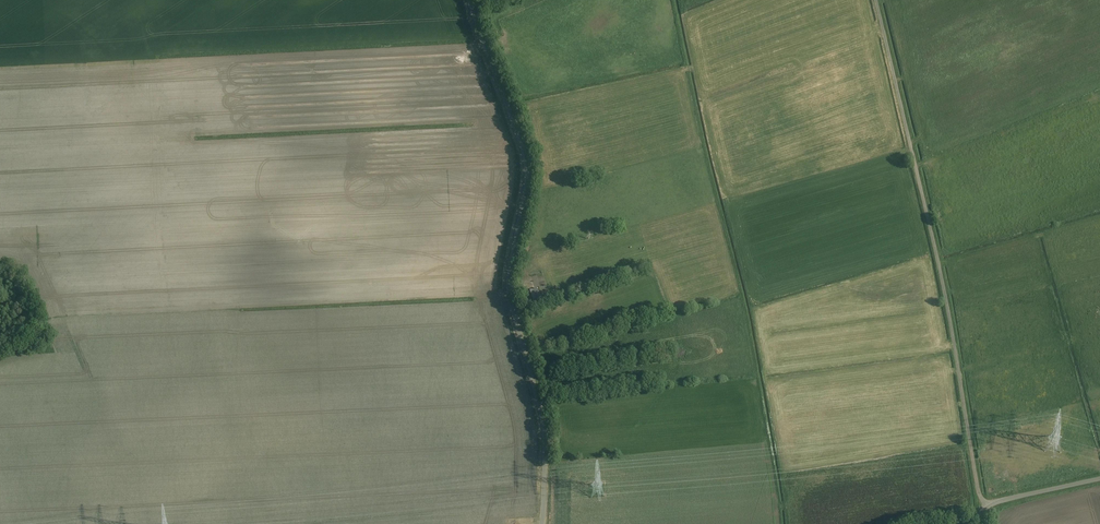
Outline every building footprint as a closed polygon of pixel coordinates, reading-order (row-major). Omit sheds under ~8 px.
[(529,302),(541,298),(538,288),(525,293),(529,302)]
